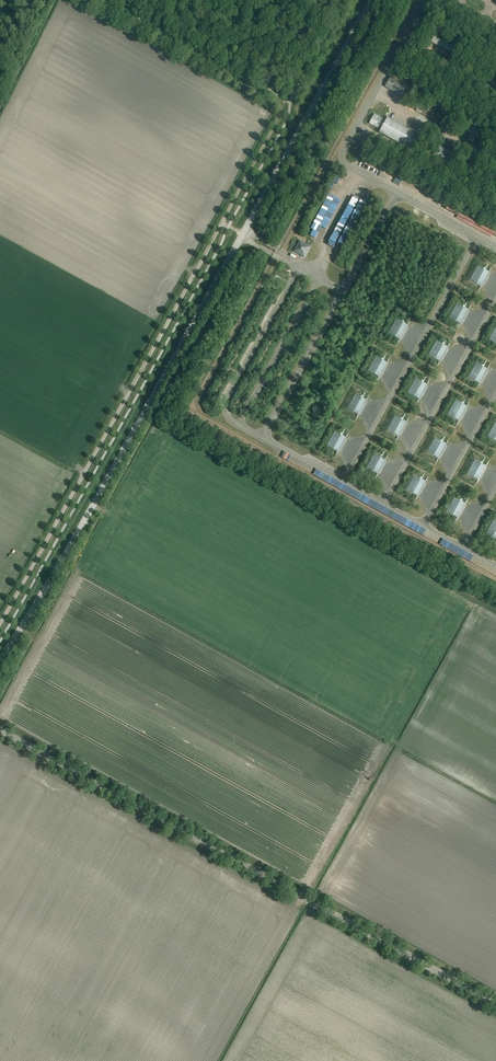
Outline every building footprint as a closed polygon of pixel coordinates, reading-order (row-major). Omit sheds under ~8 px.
[(456,43),(436,32),(430,43),(450,53),(456,43)] [(409,88),(390,77),(385,87),(404,98),(409,88)] [(411,151),(420,136),(388,118),(386,121),(374,114),(368,124),(381,131),(379,133),(411,151)] [(484,129),(468,120),(462,130),(478,139),(484,129)] [(454,155),(438,146),(432,156),(448,165),(454,155)] [(299,241),(293,252),(304,258),(310,247),(299,241)] [(489,272),(478,266),(470,280),(481,286),(489,272)] [(468,310),(457,304),(449,318),(460,324),(468,310)] [(407,325),(397,319),(389,333),(400,339),(407,325)] [(447,347),(437,341),(429,355),(440,361),(447,347)] [(387,363),(376,357),(368,371),(379,377),(387,363)] [(488,369),(477,363),(469,377),(480,383),(488,369)] [(427,385),(416,379),(408,393),(419,399),(427,385)] [(366,401),(355,395),(347,409),(358,415),(366,401)] [(467,407),(456,401),(448,415),(459,421),(467,407)] [(406,423),(395,417),(387,431),(398,437),(406,423)] [(495,423),(487,437),(495,442),(495,424),(495,423)] [(345,438),(334,432),(327,447),(338,453),(345,438)] [(446,445),(435,439),(428,453),(438,459),(446,445)] [(385,460),(374,454),(367,468),(377,474),(385,460)] [(485,467),(474,461),(466,475),(477,481),(485,467)] [(425,482),(415,476),(407,491),(418,497),(425,482)] [(464,505),(453,499),(446,513),(456,519),(464,505)] [(494,521),(486,535),(495,541),(495,522),(494,521)]
